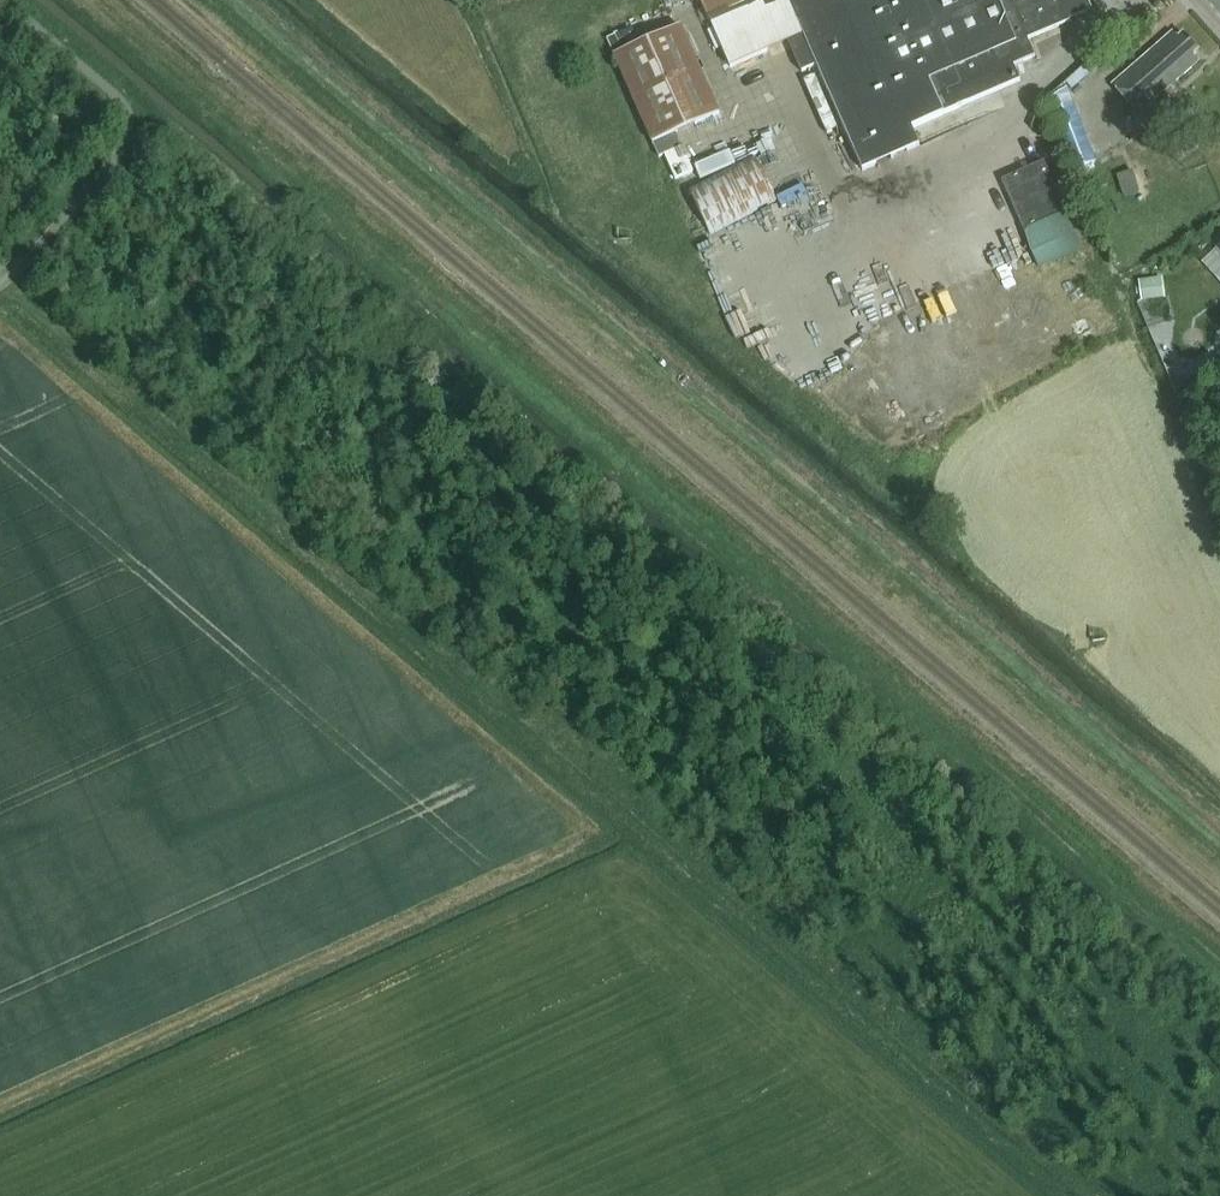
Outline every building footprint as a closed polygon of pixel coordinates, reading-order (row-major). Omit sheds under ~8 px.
[(817,68),(862,172),(919,147),(912,130),(1020,83),(1014,68),(1035,59),(1027,42),(1071,23),(1070,22),(1092,13),(1087,0),(700,0),(730,70),(789,44),(803,37),(817,68)] [(652,146),(676,136),(720,116),(681,27),(637,47),(622,53),(614,57),(652,146)] [(614,57),(622,53),(619,45),(634,38),(631,30),(606,41),(614,57)] [(1195,55),(1201,50),(1186,34),(1180,39),(1174,33),(1115,85),(1141,114),(1200,61),(1195,55)] [(802,75),(817,68),(803,37),(789,44),(802,75)] [(1049,108),(1074,172),(1096,163),(1069,92),(1049,108)] [(692,173),(682,150),(676,136),(652,146),(659,159),(666,157),(676,180),(692,173)] [(708,232),(723,225),(774,200),(753,157),(687,189),(708,232)] [(1026,232),(1068,214),(1046,161),(1003,179),(1026,232)] [(1133,171),(1117,176),(1123,198),(1140,193),(1133,171)] [(1041,268),(1083,250),(1068,214),(1026,232),(1041,268)] [(1163,278),(1139,281),(1142,302),(1166,298),(1163,278)]
